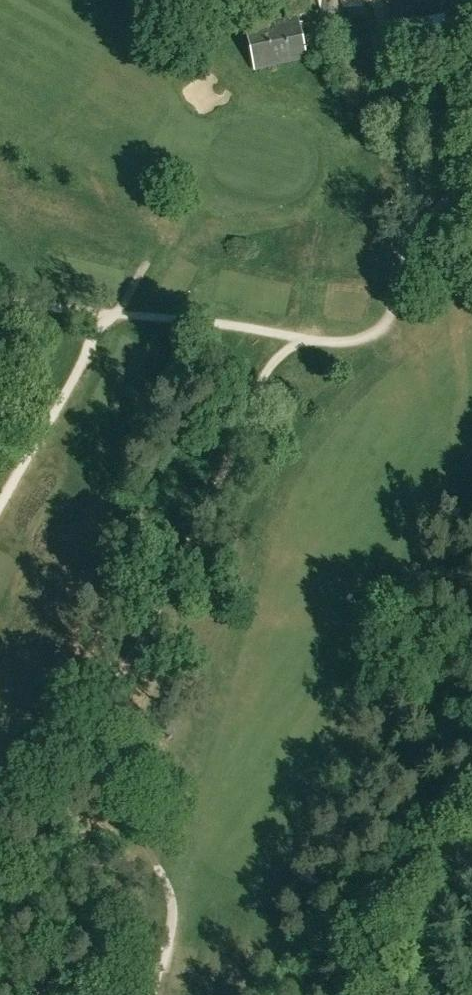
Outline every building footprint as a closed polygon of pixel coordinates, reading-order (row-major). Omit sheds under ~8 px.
[(393,18),(440,8),(438,0),(389,0),(393,18)] [(299,20),(262,28),(260,20),(263,19),(259,3),(242,7),(256,70),(307,59),(299,20)] [(335,20),(341,31),(358,22),(352,11),(335,20)]
